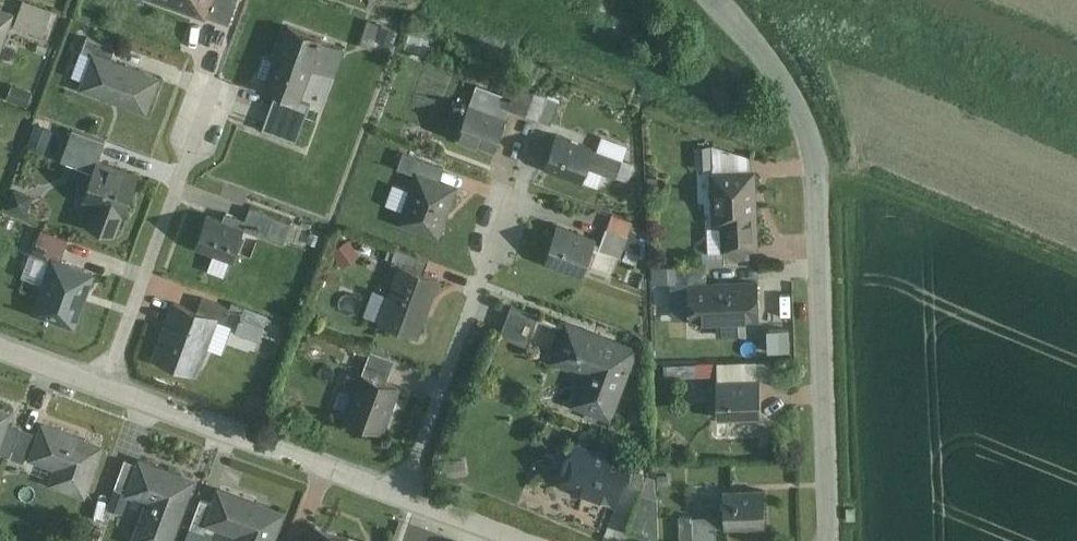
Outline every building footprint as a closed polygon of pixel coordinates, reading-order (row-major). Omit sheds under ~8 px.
[(27,0),(23,0),(15,25),(43,35),(52,8),(27,0)] [(226,23),(233,0),(156,0),(226,23)] [(0,6),(0,46),(13,10),(0,6)] [(388,25),(366,18),(359,42),(381,49),(388,25)] [(343,45),(285,25),(265,85),(277,89),(265,127),(294,137),(316,71),(333,76),(343,45)] [(86,86),(145,108),(158,74),(109,56),(113,44),(90,35),(83,55),(95,59),(86,86)] [(457,133),(499,148),(517,95),(475,80),(457,133)] [(32,88),(10,81),(5,96),(27,103),(32,88)] [(34,141),(51,145),(56,125),(38,121),(34,141)] [(557,129),(546,165),(611,186),(623,150),(557,129)] [(106,143),(73,131),(63,160),(91,169),(80,200),(98,206),(91,225),(119,235),(141,172),(100,158),(106,143)] [(411,176),(397,218),(441,233),(457,183),(440,178),(445,164),(401,149),(394,171),(411,176)] [(715,251),(758,251),(757,171),(714,171),(715,251)] [(29,210),(36,194),(20,187),(13,204),(29,210)] [(194,247),(233,261),(245,227),(283,241),(291,219),(247,202),(238,226),(206,214),(194,247)] [(609,216),(599,253),(624,259),(634,223),(609,216)] [(556,224),(545,262),(584,273),(595,235),(556,224)] [(29,255),(51,263),(33,311),(74,326),(93,276),(58,263),(68,237),(40,227),(29,255)] [(399,248),(375,323),(423,338),(442,276),(422,270),(426,256),(399,248)] [(761,322),(761,280),(687,282),(688,324),(761,322)] [(170,299),(148,356),(197,375),(225,304),(198,294),(193,308),(170,299)] [(540,315),(511,306),(500,341),(528,350),(540,315)] [(641,341),(568,314),(551,359),(576,369),(563,403),(611,420),(641,341)] [(243,315),(237,330),(257,338),(263,323),(243,315)] [(367,348),(344,418),(385,432),(402,383),(387,378),(394,357),(367,348)] [(722,370),(722,359),(698,359),(698,370),(722,370)] [(764,431),(760,377),(717,380),(722,434),(764,431)] [(103,442),(41,421),(29,457),(57,467),(52,481),(86,493),(103,442)] [(679,427),(671,438),(686,449),(694,437),(679,427)] [(575,438),(559,483),(613,502),(629,457),(575,438)] [(136,456),(122,498),(145,506),(133,540),(173,540),(195,476),(136,456)] [(764,485),(723,487),(725,531),(766,529),(764,485)] [(219,487),(207,523),(236,532),(233,540),(274,540),(285,508),(219,487)] [(676,515),(678,540),(717,540),(714,511),(676,515)] [(313,523),(307,540),(344,540),(346,535),(313,523)]
